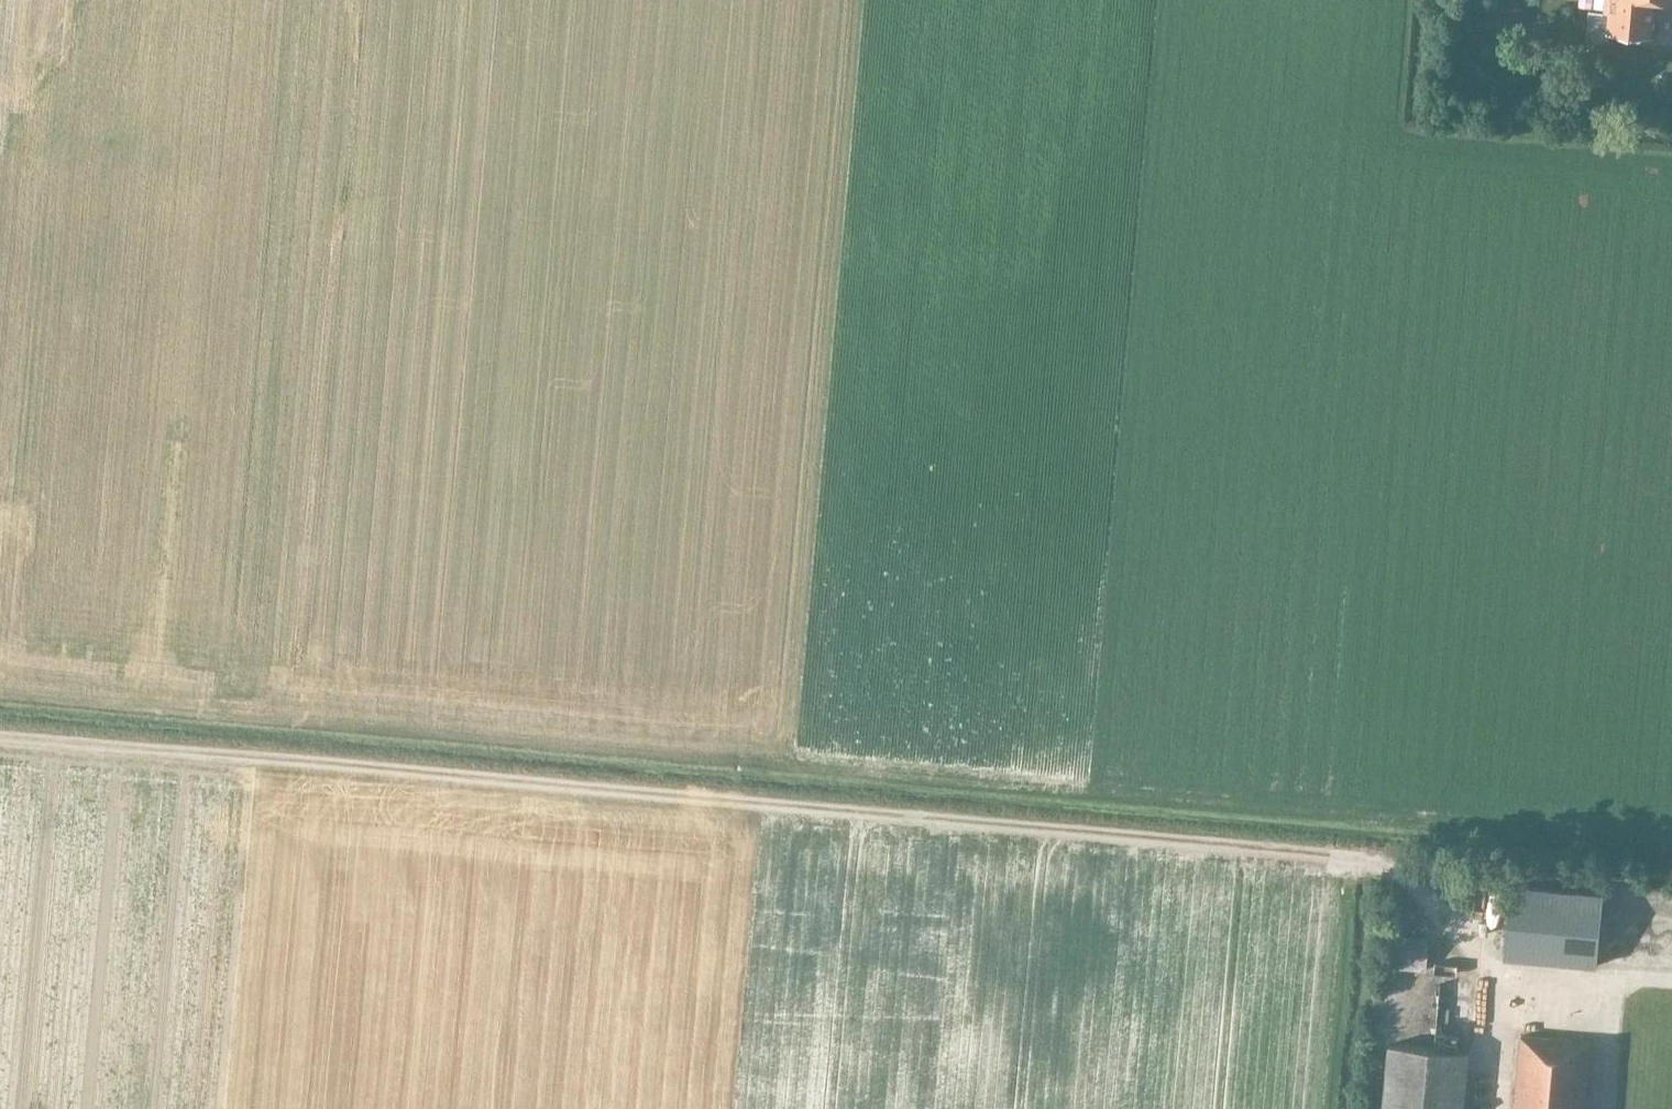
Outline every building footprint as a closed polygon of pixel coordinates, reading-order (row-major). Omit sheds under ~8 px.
[(1602,0),(1610,1),(1607,33),(1650,36),(1655,0),(1602,0)] [(1504,959),(1596,966),(1603,892),(1508,886),(1504,959)] [(1393,965),(1428,967),(1429,937),(1395,934),(1393,965)] [(1590,1043),(1518,1036),(1512,1108),(1582,1108),(1590,1043)] [(1469,1052),(1387,1045),(1382,1108),(1463,1108),(1469,1052)]
